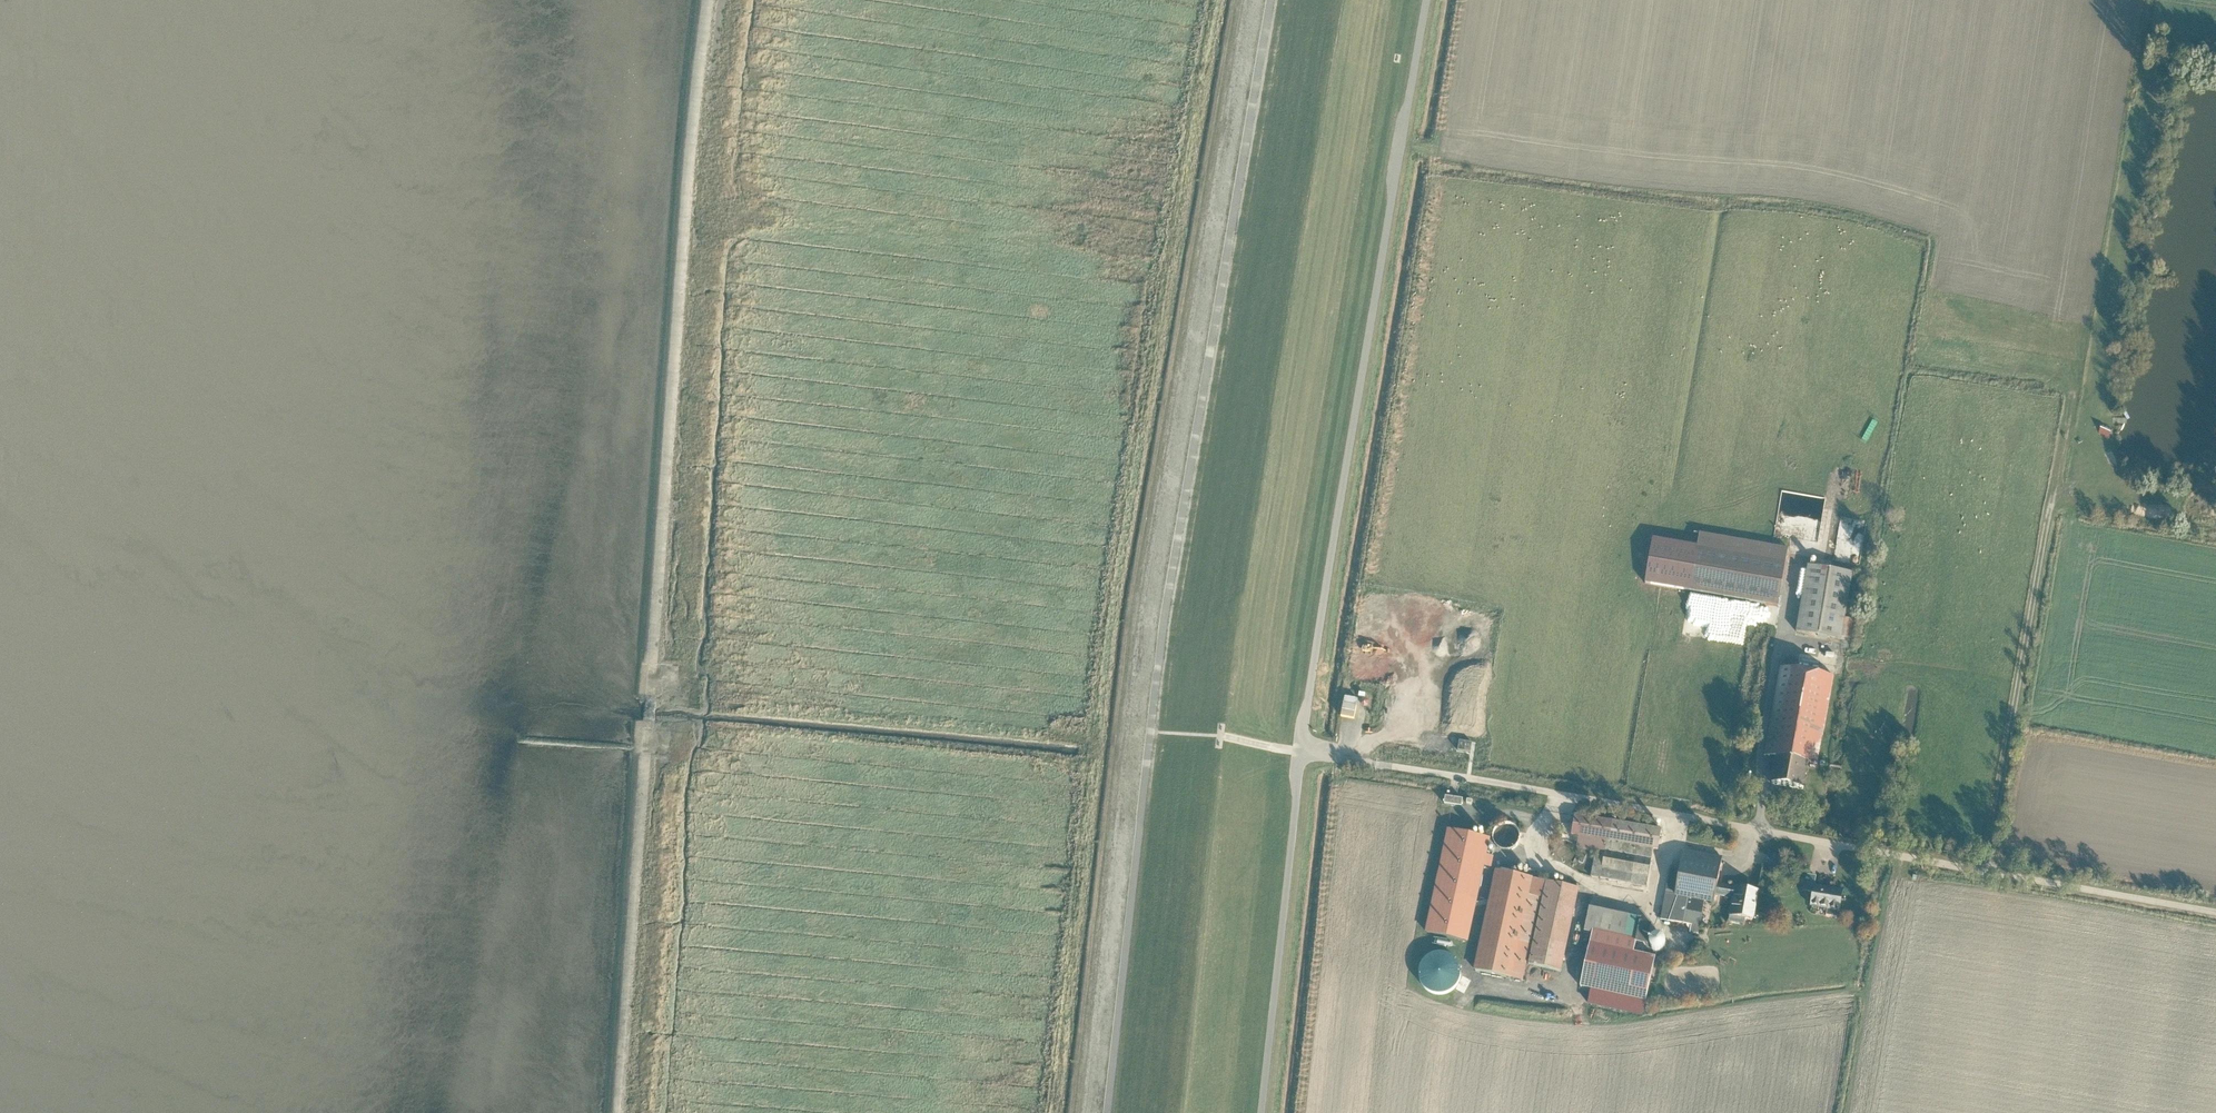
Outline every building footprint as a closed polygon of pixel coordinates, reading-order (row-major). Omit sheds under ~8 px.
[(1861,562),(1869,520),(1842,516),(1840,532),(1860,536),(1859,544),(1851,543),(1850,549),(1838,547),(1836,558),(1861,562)] [(1781,606),(1790,549),(1703,534),(1693,591),(1781,606)] [(1856,574),(1811,566),(1799,632),(1844,640),(1856,574)] [(1821,767),(1836,677),(1780,667),(1764,757),(1779,760),(1813,767),(1821,767)] [(1713,734),(1710,756),(1716,757),(1719,735),(1713,734)] [(1779,760),(1774,786),(1809,792),(1813,767),(1779,760)] [(1134,781),(1132,783),(1138,790),(1146,783),(1138,774),(1133,779),(1134,781)] [(1463,806),(1464,795),(1445,793),(1443,803),(1463,806)] [(1480,800),(1472,799),(1471,806),(1479,807),(1480,800)] [(1661,851),(1664,829),(1577,816),(1574,836),(1580,837),(1578,848),(1607,852),(1651,861),(1655,851),(1661,851)] [(1520,841),(1521,836),(1520,831),(1517,827),(1513,824),(1508,823),(1503,824),(1499,827),(1496,831),(1495,836),(1496,841),(1499,845),(1503,848),(1508,849),(1513,848),(1517,845),(1520,841)] [(1491,839),(1448,829),(1425,931),(1468,941),(1491,839)] [(1574,857),(1576,853),(1576,848),(1574,844),(1571,841),(1566,840),(1562,841),(1558,843),(1556,847),(1555,852),(1557,856),(1561,859),(1565,861),(1570,860),(1574,857)] [(1601,880),(1646,889),(1651,861),(1607,852),(1601,880)] [(1725,858),(1684,852),(1679,879),(1676,898),(1705,903),(1718,904),(1719,897),(1721,884),(1725,858)] [(1547,882),(1499,873),(1477,970),(1526,981),(1531,964),(1547,882)] [(1679,879),(1667,877),(1660,920),(1701,926),(1705,903),(1676,898),(1679,879)] [(1565,971),(1581,889),(1547,882),(1531,964),(1565,971)] [(1757,921),(1762,889),(1721,884),(1719,897),(1733,899),(1730,918),(1757,921)] [(1844,910),(1846,889),(1816,885),(1814,906),(1844,910)] [(1642,920),(1591,910),(1588,926),(1593,927),(1639,936),(1642,920)] [(1639,936),(1593,927),(1582,989),(1590,990),(1643,1000),(1647,1001),(1655,959),(1635,955),(1639,936)] [(1114,943),(1123,948),(1128,936),(1119,932),(1114,943)] [(1422,967),(1423,974),(1426,980),(1431,984),(1437,987),(1444,987),(1450,986),(1456,982),(1459,976),(1461,970),(1461,963),(1458,957),(1453,952),(1448,950),(1442,949),(1436,949),(1431,952),(1427,956),(1424,961),(1422,967)] [(1643,1000),(1590,990),(1588,1005),(1640,1015),(1643,1000)]
